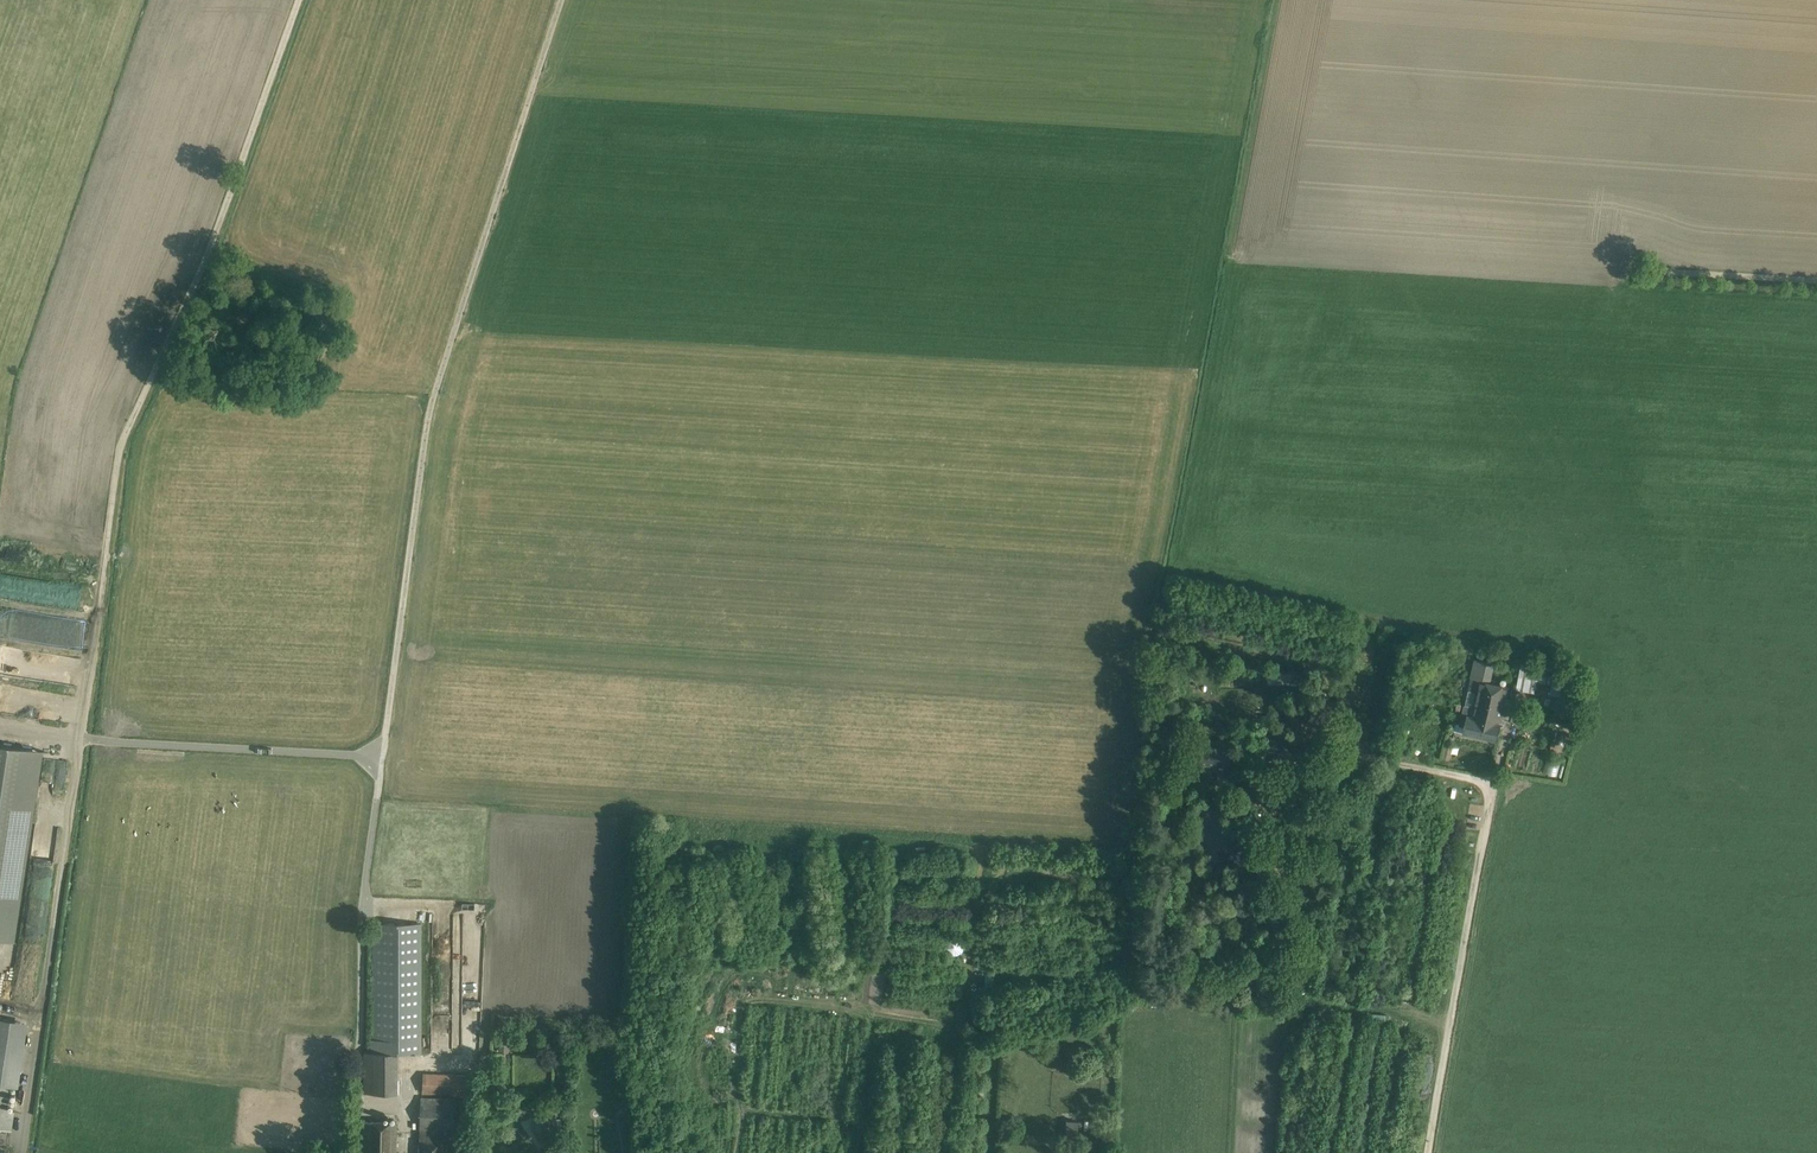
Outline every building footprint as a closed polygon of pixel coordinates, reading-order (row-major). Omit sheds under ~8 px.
[(1497,740),(1500,728),(1501,723),(1499,723),(1507,686),(1489,682),(1494,663),(1476,659),(1460,725),(1464,726),(1463,732),(1497,740)] [(1563,685),(1566,672),(1522,664),(1517,688),(1535,691),(1537,681),(1562,686),(1555,712),(1574,717),(1581,690),(1563,685)] [(1219,687),(1226,688),(1228,680),(1221,679),(1219,687)] [(1263,715),(1262,725),(1269,726),(1270,715),(1263,715)] [(1557,717),(1553,723),(1562,728),(1565,722),(1557,717)] [(1551,742),(1550,748),(1551,749),(1550,751),(1556,752),(1558,744),(1564,745),(1565,741),(1554,738),(1553,742),(1551,742)] [(1191,754),(1198,755),(1198,763),(1206,764),(1206,768),(1214,769),(1214,765),(1227,766),(1229,748),(1210,747),(1211,740),(1201,739),(1200,745),(1192,745),(1191,754)] [(26,857),(42,751),(0,744),(0,940),(14,942),(26,857)] [(422,1053),(422,923),(373,923),(373,1039),(371,1039),(371,1052),(365,1052),(365,1093),(398,1093),(399,1053),(422,1053)] [(10,1130),(13,1110),(0,1108),(9,1057),(10,1057),(15,1021),(0,1019),(0,1129),(10,1130)] [(509,1051),(509,1043),(499,1043),(499,1051),(509,1051)] [(477,1075),(423,1073),(423,1093),(476,1095),(477,1075)] [(984,1097),(984,1087),(976,1087),(975,1097),(984,1097)] [(454,1099),(420,1097),(419,1152),(453,1152),(454,1099)] [(556,1116),(542,1115),(541,1133),(556,1133),(556,1116)] [(1078,1142),(1077,1142),(1078,1121),(1066,1121),(1066,1142),(1060,1142),(1060,1152),(1078,1152),(1078,1142)] [(397,1122),(364,1122),(364,1152),(396,1152),(397,1122)]
